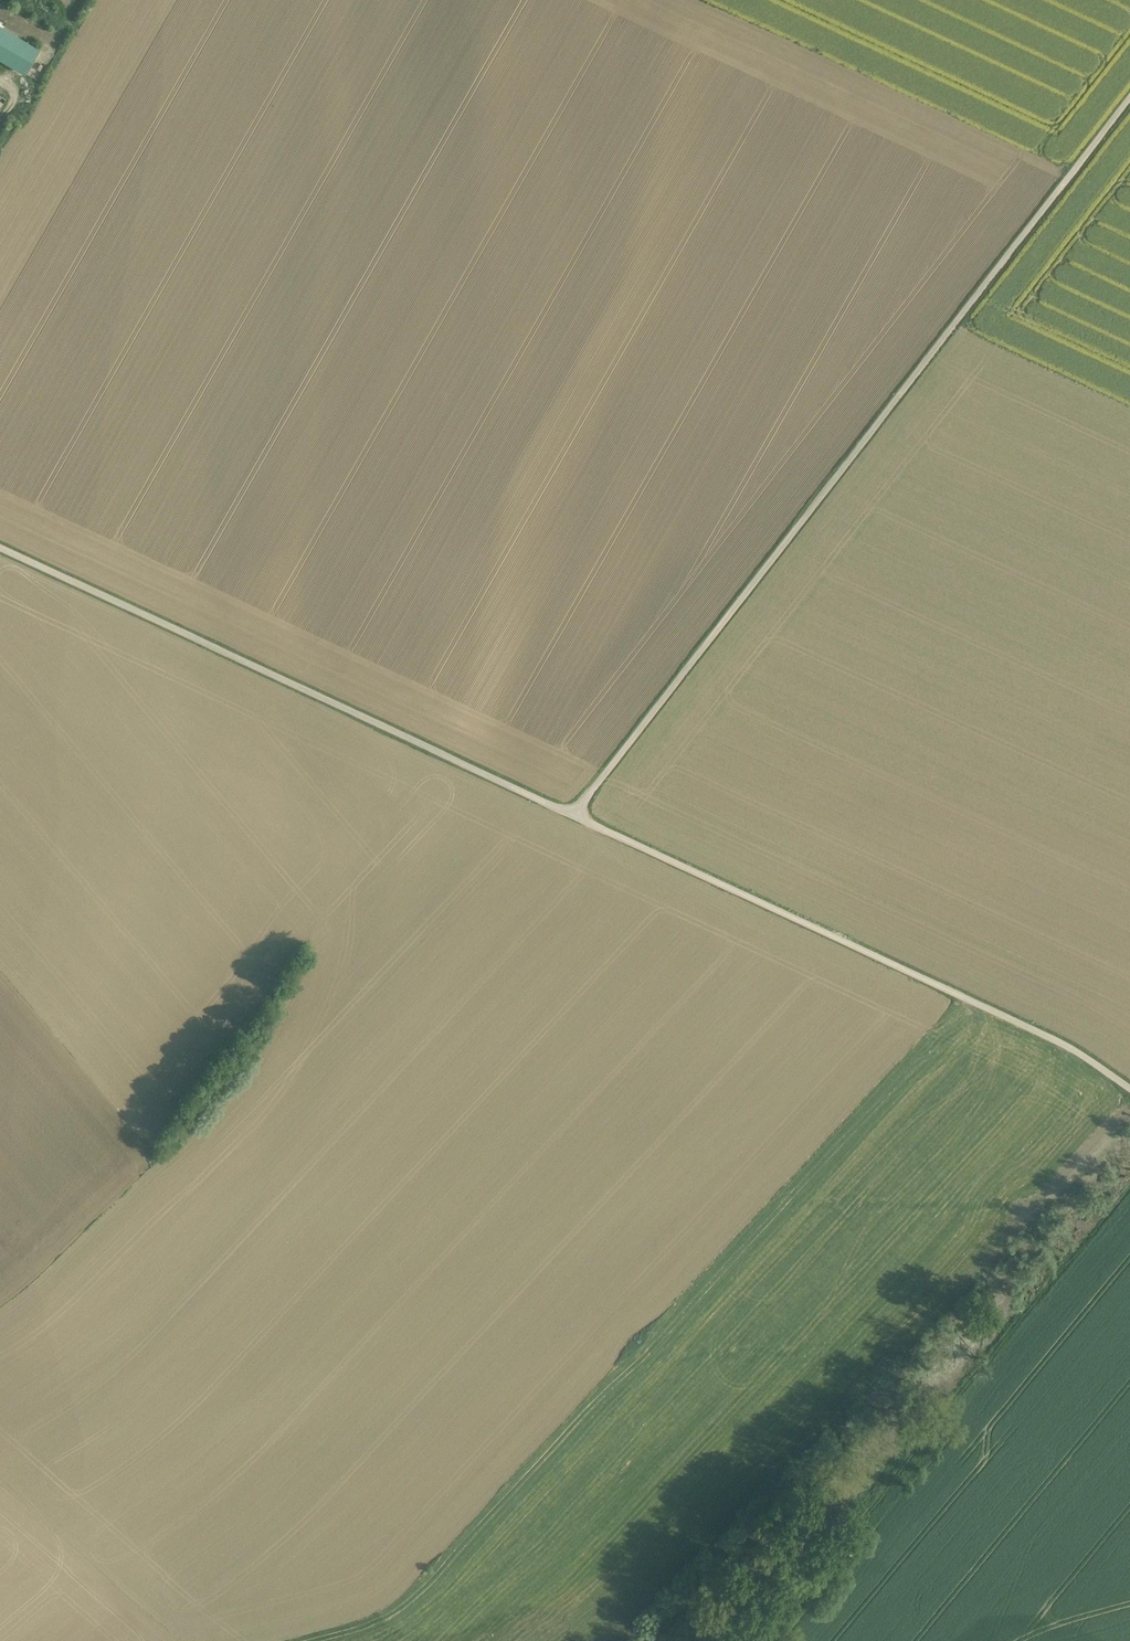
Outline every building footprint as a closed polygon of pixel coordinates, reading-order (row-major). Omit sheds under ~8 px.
[(0,27),(0,63),(24,77),(40,50),(0,27)]
